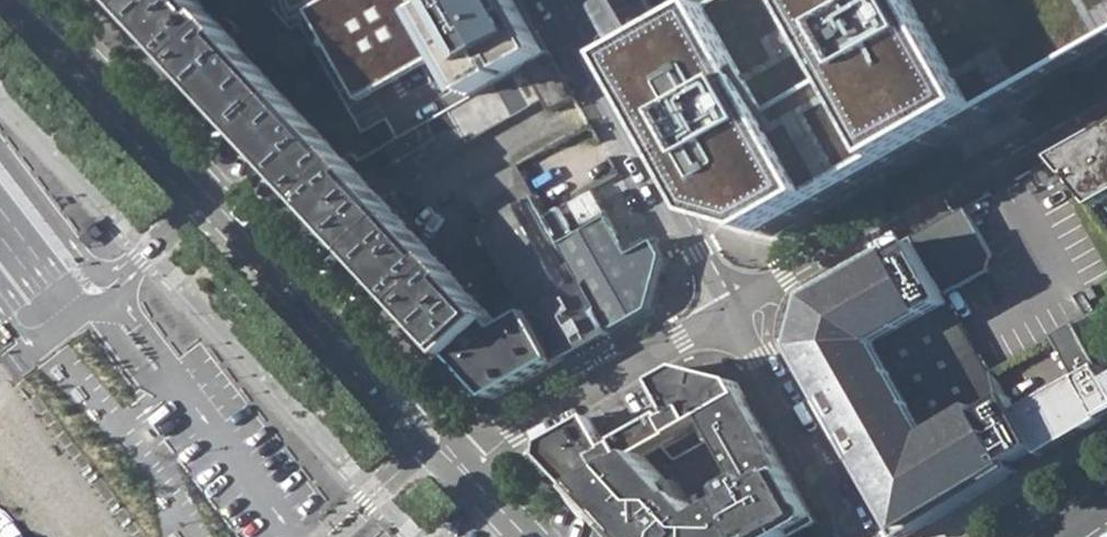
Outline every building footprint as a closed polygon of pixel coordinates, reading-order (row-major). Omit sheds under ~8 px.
[(114,2),(130,19),(151,0),(112,0),(114,2)] [(244,141),(288,101),(230,41),(191,0),(151,0),(130,19),(187,80),(244,141)] [(307,13),(358,101),(377,90),(418,67),(443,52),(471,99),(478,96),(492,87),(508,78),(522,70),(547,55),(542,45),(516,0),(330,0),(327,2),(307,13)] [(597,11),(614,39),(629,65),(672,41),(648,0),(617,0),(597,11)] [(719,224),(773,239),(978,125),(1106,53),(1106,0),(745,0),(672,41),(629,65),(719,224)] [(130,19),(114,2),(101,14),(110,23),(118,32),(130,19)] [(572,99),(547,55),(522,70),(541,100),(549,112),(572,99)] [(526,108),(541,100),(522,70),(508,78),(526,108)] [(510,117),(526,108),(508,78),(492,87),(510,117)] [(496,126),(510,117),(492,87),(478,96),(496,126)] [(480,135),(496,126),(478,96),(471,99),(462,104),(480,135)] [(301,201),(357,261),(398,221),(359,180),(361,178),(345,162),(288,101),(244,141),(301,201)] [(466,143),(480,135),(462,104),(448,113),(466,143)] [(449,153),(466,143),(448,113),(431,123),(449,153)] [(430,124),(416,131),(435,161),(449,153),(431,123),(430,124)] [(1050,161),(1063,176),(1091,209),(1106,200),(1106,129),(1050,161)] [(416,131),(401,140),(418,171),(435,161),(416,131)] [(405,179),(418,171),(401,140),(395,143),(387,148),(405,179)] [(1063,176),(1050,161),(1031,172),(1040,188),(1063,176)] [(515,168),(499,178),(517,209),(533,199),(528,191),(515,168)] [(499,178),(484,187),(501,218),(517,209),(499,178)] [(468,196),(486,227),(501,218),(484,187),(468,196)] [(592,189),(558,208),(575,238),(608,219),(592,189)] [(482,229),(522,300),(508,308),(516,323),(530,314),(558,363),(584,349),(609,334),(559,246),(575,238),(558,208),(543,216),(533,199),(517,209),(501,218),(486,227),(482,229)] [(805,299),(799,323),(792,349),(835,425),(900,536),(906,536),(1023,468),(1044,455),(1041,450),(1019,411),(994,369),(988,373),(944,296),(986,272),(991,256),(964,209),(915,237),(901,245),(899,251),(901,254),(894,258),(890,251),(805,299)] [(559,246),(609,334),(648,312),(663,257),(655,243),(654,243),(630,256),(626,249),(608,219),(575,238),(559,246)] [(451,362),(453,360),(492,323),(494,322),(443,268),(443,266),(427,250),(426,250),(398,221),(357,261),(401,308),(422,330),(448,359),(451,362)] [(500,331),(492,323),(453,360),(459,367),(490,402),(558,363),(530,314),(516,323),(500,331)] [(1019,411),(1041,450),(1080,428),(1106,413),(1106,376),(1074,324),(1063,331),(1088,372),(1056,390),(1019,411)] [(432,373),(448,359),(422,330),(406,345),(432,373)] [(545,460),(576,493),(643,456),(695,427),(745,399),(735,382),(682,369),(657,384),(667,402),(662,404),(658,407),(656,404),(611,430),(613,433),(608,436),(603,439),(593,421),(547,447),(545,460)] [(648,389),(656,404),(658,407),(662,404),(667,402),(657,384),(648,389)] [(817,523),(752,412),(745,399),(695,427),(705,443),(716,437),(743,485),(732,494),(732,498),(735,502),(702,520),(643,456),(576,493),(618,536),(792,536),(817,523)] [(1106,418),(1106,413),(1080,428),(1041,450),(1044,455),(1106,418)] [(603,415),(593,421),(603,439),(608,436),(613,433),(611,430),(603,415)]
